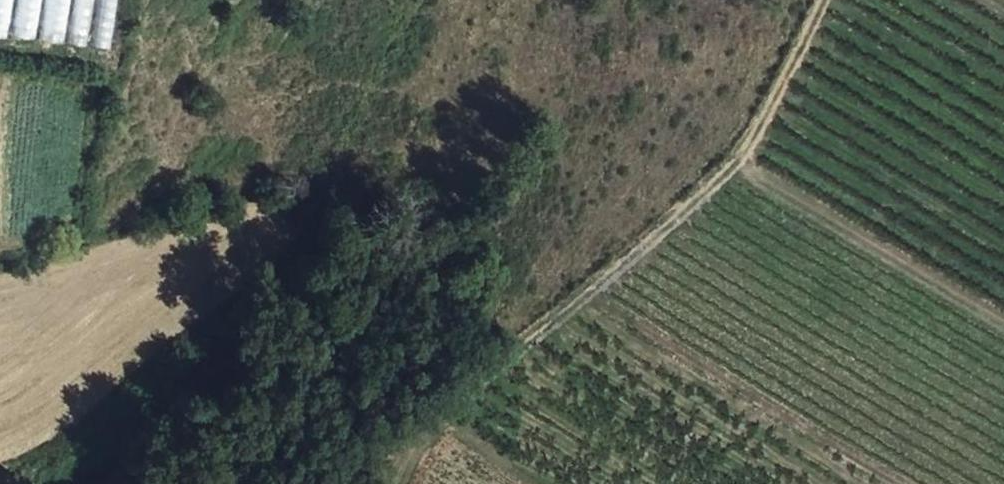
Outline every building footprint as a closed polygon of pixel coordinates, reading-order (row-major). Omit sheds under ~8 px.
[(7,36),(13,0),(0,0),(0,35),(7,36)] [(10,36),(34,40),(40,0),(16,0),(10,36)] [(37,40),(61,44),(68,0),(43,0),(37,40)] [(63,44),(87,48),(95,0),(70,0),(63,44)] [(88,48),(112,52),(121,0),(96,0),(88,48)]
